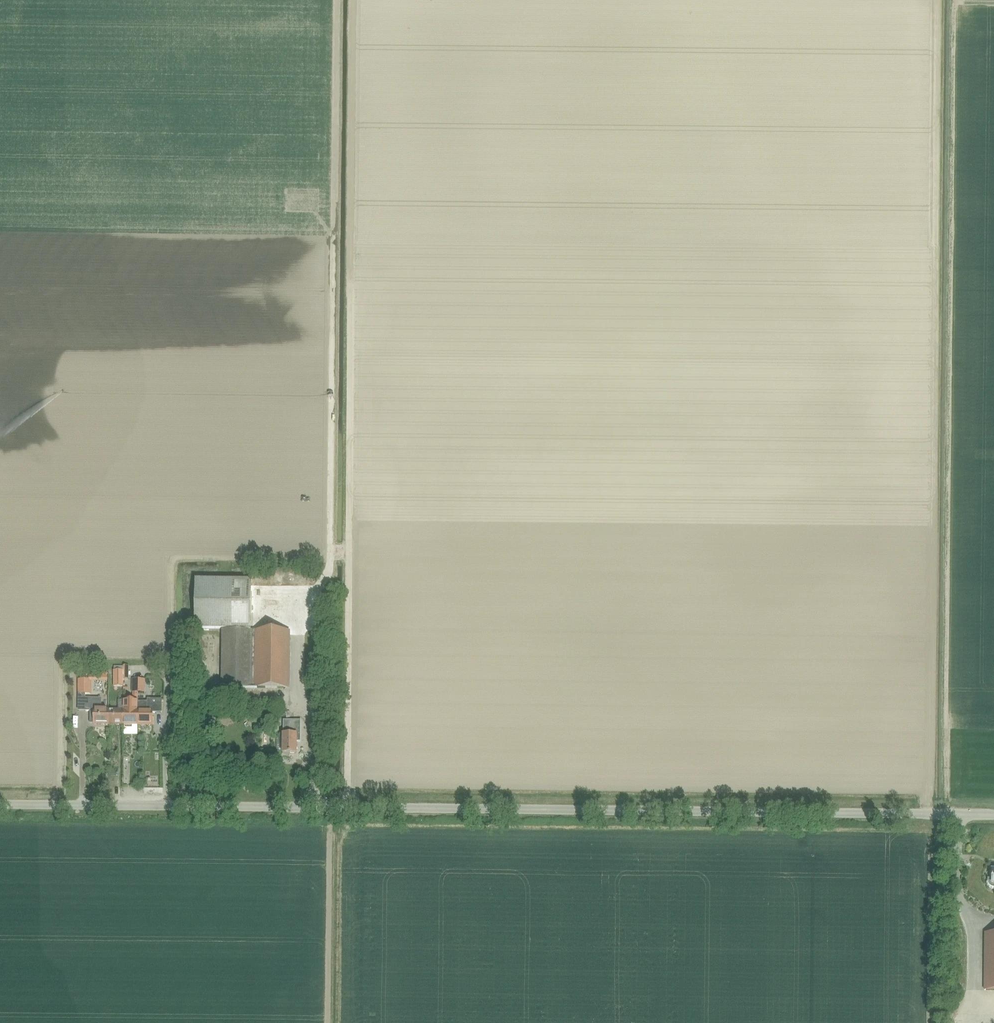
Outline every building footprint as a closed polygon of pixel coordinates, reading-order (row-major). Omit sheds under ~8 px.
[(288,632),(249,631),(250,581),(194,580),(194,629),(230,629),(230,631),(223,631),(222,688),(288,688),(288,632)] [(113,670),(114,687),(123,686),(123,670),(113,670)] [(79,679),(78,694),(90,694),(90,679),(79,679)] [(133,680),(133,692),(145,692),(145,680),(133,680)] [(101,709),(101,703),(101,698),(85,698),(85,711),(90,711),(90,723),(94,723),(94,725),(109,725),(109,709),(101,709)] [(161,713),(162,703),(162,699),(147,699),(147,710),(138,710),(137,710),(137,725),(152,726),(152,713),(161,713)] [(109,701),(109,725),(123,725),(123,710),(123,701),(109,701)] [(123,710),(123,725),(137,725),(137,710),(138,710),(138,701),(123,701),(123,710)] [(300,742),(300,735),(300,721),(283,720),(282,753),(296,753),(296,742),(300,742)] [(985,934),(984,990),(993,990),(993,934),(985,934)]
